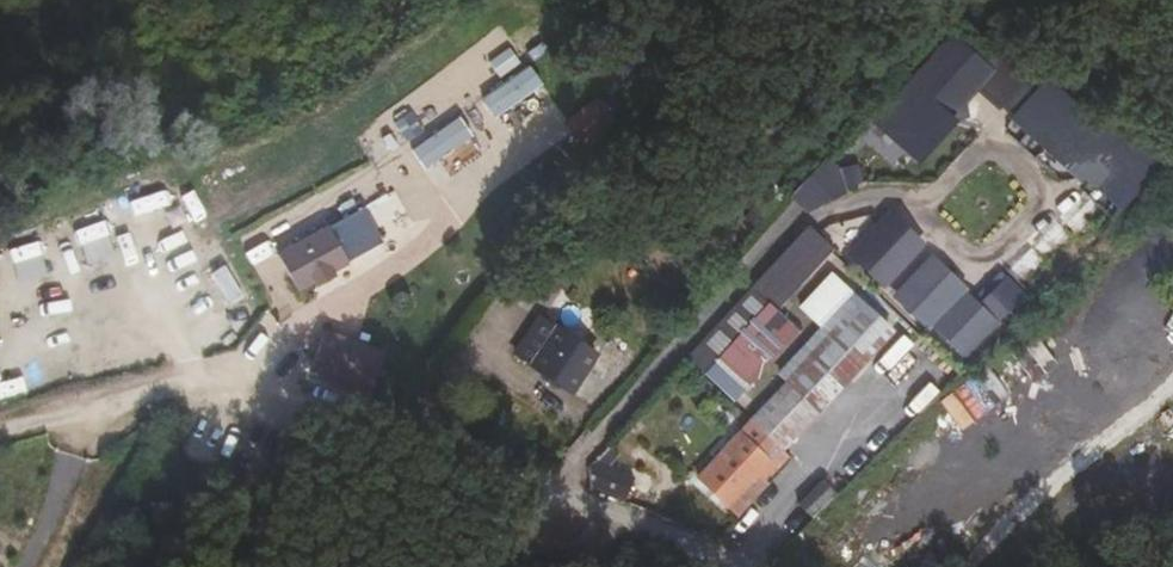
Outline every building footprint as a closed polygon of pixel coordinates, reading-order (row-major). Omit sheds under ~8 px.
[(907,79),(960,118),(993,74),(940,35),(907,79)] [(532,68),(485,91),(498,115),(544,92),(532,68)] [(1112,144),(1038,84),(1007,121),(1081,181),(1112,144)] [(913,88),(881,128),(922,161),(955,121),(913,88)] [(579,130),(606,106),(597,96),(570,119),(579,130)] [(458,127),(411,152),(422,172),(469,148),(458,127)] [(143,199),(159,235),(185,224),(169,187),(143,199)] [(369,204),(329,227),(347,260),(387,237),(369,204)] [(878,208),(842,248),(886,288),(923,247),(878,208)] [(323,229),(278,253),(296,287),(341,263),(323,229)] [(749,291),(774,314),(832,253),(808,230),(749,291)] [(966,287),(929,256),(895,295),(932,327),(966,287)] [(753,416),(779,442),(872,347),(876,349),(893,331),(831,273),(802,306),(823,326),(778,374),(786,381),(753,416)] [(1002,278),(978,305),(996,321),(1020,293),(1002,278)] [(749,291),(688,354),(737,401),(798,337),(774,314),(749,291)] [(970,298),(938,334),(965,357),(996,321),(978,305),(970,298)] [(395,342),(351,320),(340,338),(383,364),(395,342)] [(602,353),(572,332),(528,368),(568,397),(602,353)] [(785,459),(744,429),(696,479),(736,518),(785,459)] [(631,493),(635,465),(596,459),(592,488),(631,493)] [(858,479),(845,469),(824,492),(835,503),(858,479)]
